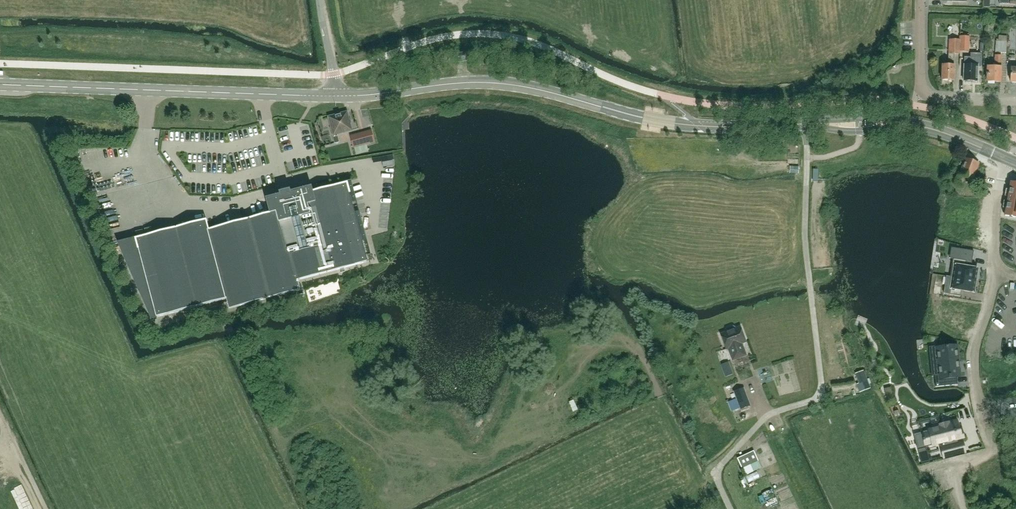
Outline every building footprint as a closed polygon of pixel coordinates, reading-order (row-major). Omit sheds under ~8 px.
[(960,39),(960,51),(969,51),(969,36),(960,36),(960,39)] [(995,52),(1006,53),(1007,36),(1001,36),(1001,41),(995,41),(995,52)] [(959,54),(960,40),(949,39),(948,65),(942,65),(941,80),(953,80),(954,65),(954,54),(959,54)] [(455,62),(467,60),(466,53),(454,55),(455,62)] [(977,81),(977,65),(977,53),(970,53),(970,65),(964,65),(963,81),(977,81)] [(1000,82),(1001,56),(995,55),(995,67),(987,66),(987,81),(1000,82)] [(334,143),(339,142),(337,134),(351,130),(346,112),(329,117),(333,134),(332,134),(334,143)] [(350,135),(353,147),(374,141),(374,138),(371,129),(350,135)] [(972,180),(978,163),(976,163),(976,161),(973,159),(971,161),(966,159),(962,168),(961,168),(959,175),(955,185),(962,187),(966,178),(972,180)] [(1010,181),(1007,198),(1015,200),(1015,183),(1010,181)] [(297,280),(367,261),(346,183),(313,191),(312,186),(266,198),(270,212),(208,229),(205,219),(136,239),(156,316),(226,298),(229,308),(300,289),(297,280)] [(1004,216),(1015,218),(1015,200),(1007,198),(1004,216)] [(122,236),(124,245),(133,242),(131,234),(122,236)] [(955,259),(952,276),(976,280),(977,268),(965,266),(966,260),(955,259)] [(976,280),(952,276),(949,294),(960,296),(961,290),(974,292),(976,280)] [(745,341),(740,326),(735,328),(735,327),(733,326),(727,328),(726,330),(727,331),(720,334),(726,349),(728,348),(733,359),(745,355),(742,346),(741,347),(740,343),(745,341)] [(959,376),(956,346),(944,347),(937,348),(936,348),(938,361),(935,362),(937,373),(939,372),(939,374),(934,375),(934,376),(935,386),(957,384),(956,377),(959,376)] [(859,372),(855,374),(856,375),(859,383),(864,381),(868,380),(867,379),(864,370),(860,372),(859,372)] [(887,399),(893,398),(890,387),(884,388),(887,399)] [(743,388),(733,391),(740,409),(750,405),(743,388)] [(864,396),(868,406),(876,403),(873,393),(864,396)] [(576,396),(572,397),(576,408),(580,406),(576,396)] [(940,445),(943,455),(964,450),(962,440),(957,441),(956,436),(960,435),(956,419),(948,421),(947,421),(939,423),(940,426),(928,429),(928,431),(915,434),(918,445),(931,441),(931,443),(941,441),(942,445),(940,445)] [(753,450),(737,458),(742,468),(758,460),(753,450)] [(778,483),(790,478),(785,467),(774,472),(778,483)] [(794,484),(782,485),(783,501),(795,501),(794,484)] [(768,504),(780,499),(778,492),(765,497),(768,504)]
